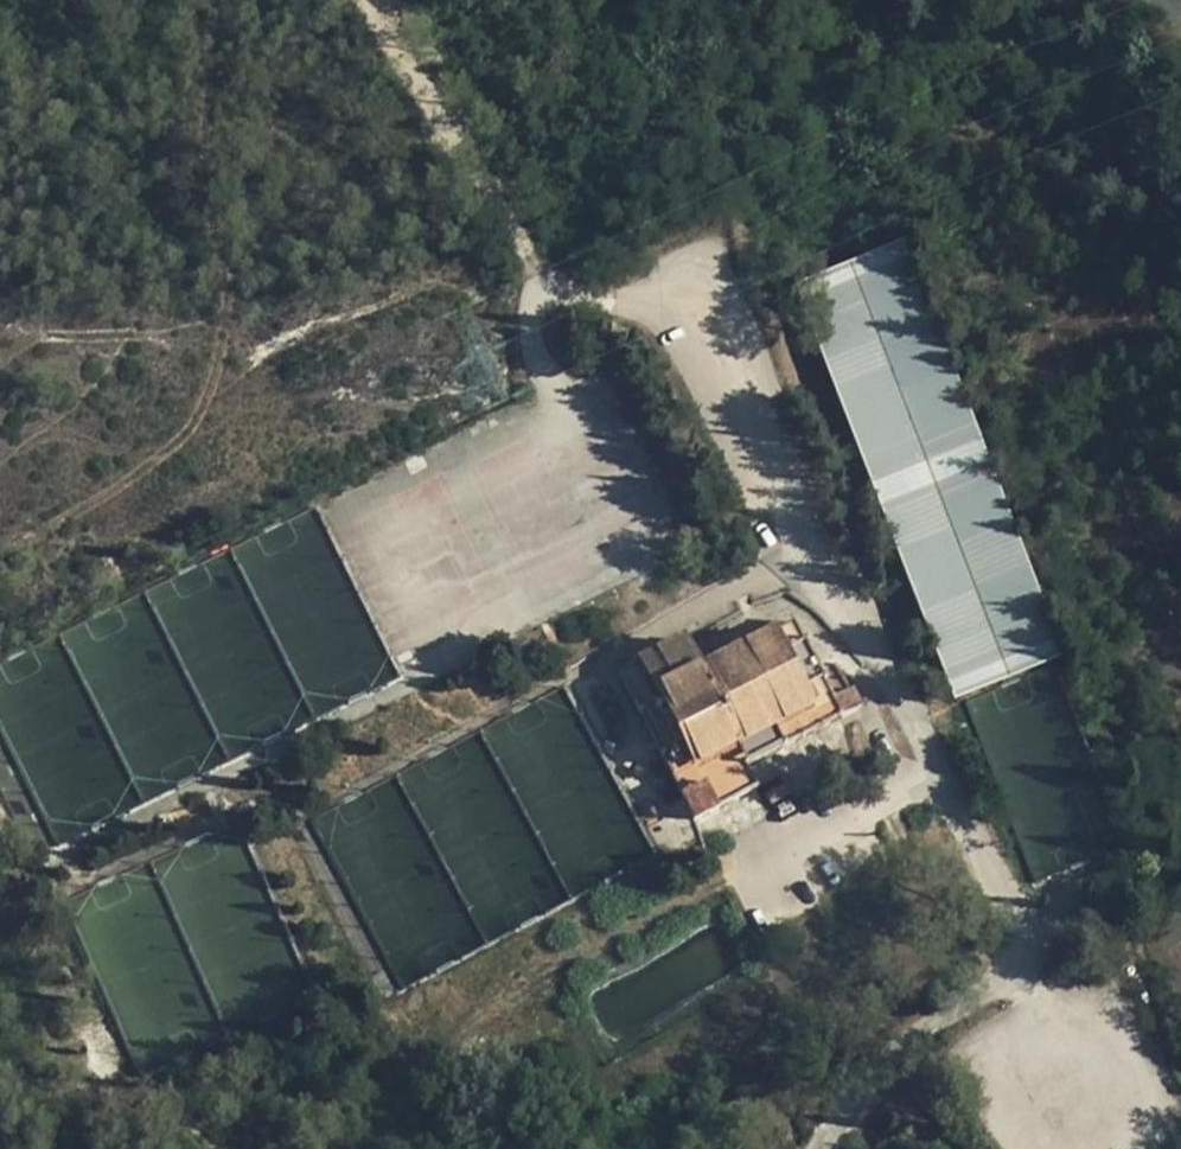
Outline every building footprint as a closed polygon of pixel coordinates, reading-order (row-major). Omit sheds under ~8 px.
[(0,624),(0,796),(148,1123),(777,831),(911,1102),(936,1148),(1180,1148),(1180,234),(1171,211),(1075,242),(1012,75),(877,125),(923,256),(780,329),(742,255),(606,284),(611,305),(644,361),(0,624)]
